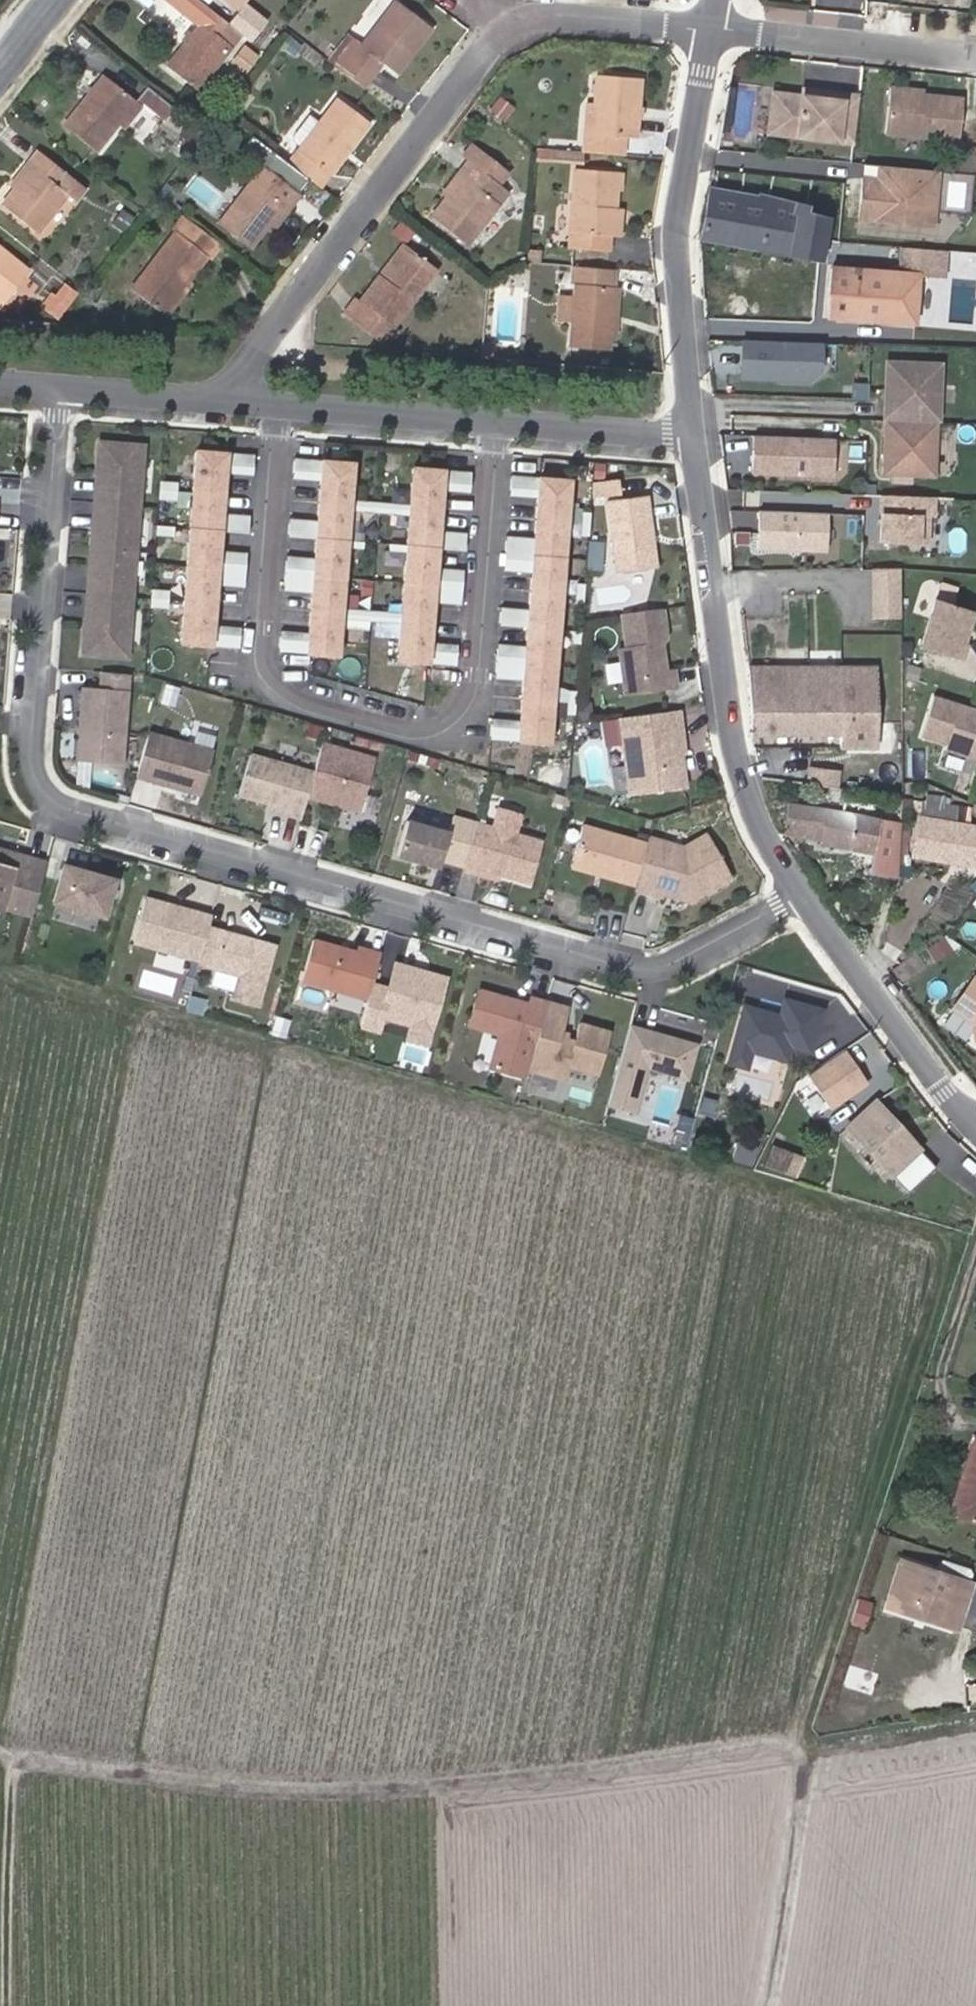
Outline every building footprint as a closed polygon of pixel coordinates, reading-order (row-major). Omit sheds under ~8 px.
[(239,9),(246,0),(228,0),(239,9)] [(353,80),(373,55),(381,61),(395,73),(431,27),(398,1),(362,47),(354,41),(335,66),(353,80)] [(365,41),(385,9),(372,1),(352,32),(365,41)] [(240,33),(211,10),(168,66),(196,89),(240,33)] [(261,37),(246,25),(240,33),(255,44),(261,37)] [(247,74),(261,56),(244,42),(229,61),(247,74)] [(353,80),(361,86),(381,61),(373,55),(353,80)] [(638,78),(597,75),(595,103),(592,138),(585,138),(584,150),(623,153),(624,137),(634,138),(638,78)] [(96,151),(117,122),(134,100),(106,77),(97,88),(88,98),(65,126),(96,151)] [(88,98),(97,88),(89,81),(81,91),(88,98)] [(887,132),(960,139),(965,98),(925,94),(925,90),(891,86),(887,132)] [(752,118),(755,89),(737,87),(735,117),(752,118)] [(798,135),(853,142),(859,95),(815,90),(815,97),(773,92),(770,120),(788,122),(798,135)] [(509,120),(517,106),(499,96),(491,110),(509,120)] [(134,100),(117,122),(123,127),(140,105),(134,100)] [(296,143),(302,148),(290,163),(319,185),(367,122),(338,100),(320,123),(315,119),(296,143)] [(592,138),(595,103),(586,102),(585,138),(592,138)] [(463,157),(469,162),(477,168),(486,156),(472,145),(463,157)] [(39,151),(30,162),(36,166),(16,190),(3,206),(36,232),(66,193),(75,199),(83,187),(39,151)] [(469,162),(461,173),(465,176),(448,198),(432,217),(466,244),(517,180),(486,156),(477,168),(469,162)] [(11,187),(16,190),(36,166),(30,162),(11,187)] [(249,246),(268,222),(287,197),(293,202),(301,191),(266,164),(219,224),(249,246)] [(860,221),(939,226),(943,170),(863,165),(860,221)] [(618,173),(576,169),(571,247),(606,250),(607,235),(613,236),(615,208),(618,173)] [(443,195),(448,198),(465,176),(461,173),(443,195)] [(946,206),(972,208),(975,175),(949,173),(946,206)] [(700,238),(819,258),(828,218),(804,212),(805,206),(759,194),(758,197),(709,187),(700,238)] [(287,197),(268,222),(274,227),(293,202),(287,197)] [(615,208),(613,236),(622,236),(623,208),(615,208)] [(219,243),(184,216),(170,235),(173,237),(131,289),(163,315),(219,243)] [(407,244),(416,230),(400,219),(391,233),(407,244)] [(403,244),(381,272),(388,278),(410,249),(403,244)] [(943,325),(947,250),(920,248),(918,274),(829,268),(825,317),(943,325)] [(410,249),(388,278),(381,272),(360,301),(380,316),(368,332),(378,340),(387,336),(393,341),(400,330),(393,325),(436,268),(410,249)] [(0,250),(0,297),(5,301),(28,272),(0,250)] [(570,346),(609,349),(614,270),(579,267),(578,284),(574,284),(570,346)] [(62,318),(80,293),(65,282),(46,306),(62,318)] [(342,313),(368,332),(380,316),(360,301),(354,298),(342,313)] [(743,340),(742,380),(827,382),(828,342),(743,340)] [(947,362),(888,358),(881,475),(940,478),(947,362)] [(838,480),(839,437),(754,435),(753,477),(838,480)] [(139,492),(143,446),(101,442),(97,489),(139,492)] [(224,474),(226,455),(195,452),(192,492),(223,495),(224,474)] [(252,476),(254,457),(226,455),(224,474),(252,476)] [(320,481),(321,462),(294,460),(292,479),(320,481)] [(349,502),(352,464),(321,462),(320,481),(318,500),(349,502)] [(440,511),(442,491),(443,471),(413,469),(410,507),(410,509),(440,511)] [(469,493),(471,473),(443,471),(442,491),(469,493)] [(537,497),(538,478),(511,476),(509,495),(537,497)] [(566,522),(569,480),(538,478),(537,497),(535,520),(566,522)] [(618,493),(616,479),(594,482),(593,497),(618,493)] [(177,491),(178,483),(160,481),(160,490),(177,491)] [(137,518),(139,492),(97,489),(95,515),(137,518)] [(176,500),(177,491),(160,490),(159,498),(176,500)] [(221,515),(223,495),(192,492),(190,513),(189,530),(220,533),(221,515)] [(883,494),(881,546),(935,548),(936,496),(883,494)] [(655,567),(646,495),(608,501),(617,572),(655,567)] [(348,511),(349,502),(318,500),(317,523),(316,539),(346,542),(348,520),(348,511)] [(379,513),(379,504),(349,502),(348,511),(379,513)] [(410,509),(410,507),(379,504),(379,513),(410,516),(410,509)] [(438,532),(440,511),(410,509),(410,516),(409,524),(407,547),(437,549),(438,532)] [(830,555),(833,513),(760,510),(758,552),(830,555)] [(378,522),(379,513),(348,511),(348,520),(378,522)] [(588,535),(589,512),(582,512),(581,534),(588,535)] [(409,524),(410,516),(379,513),(378,522),(409,524)] [(132,584),(137,518),(95,515),(89,580),(132,584)] [(248,535),(249,518),(221,515),(220,533),(248,535)] [(316,539),(317,523),(289,520),(288,537),(316,539)] [(563,558),(566,522),(535,520),(534,539),(533,556),(563,558)] [(171,538),(172,529),(157,528),(156,536),(171,538)] [(218,553),(220,533),(189,530),(186,567),(217,569),(218,553)] [(465,551),(466,534),(438,532),(437,549),(465,551)] [(533,556),(534,539),(506,537),(505,553),(533,556)] [(345,557),(346,542),(316,539),(314,560),(313,577),(343,579),(345,564),(345,557)] [(436,569),(437,549),(407,547),(406,562),(406,569),(405,584),(435,586),(436,569)] [(245,571),(246,555),(218,553),(217,569),(245,571)] [(532,572),(533,556),(505,553),(504,570),(532,572)] [(561,593),(563,558),(533,556),(532,572),(530,591),(561,593)] [(361,565),(362,558),(345,557),(345,564),(361,565)] [(313,577),(314,560),(286,558),(285,575),(313,577)] [(406,569),(406,562),(390,561),(389,568),(406,569)] [(215,586),(217,569),(186,567),(183,604),(214,606),(215,586)] [(872,568),(872,620),(903,620),(904,568),(872,568)] [(244,588),(245,571),(217,569),(215,586),(244,588)] [(463,588),(464,571),(436,569),(435,586),(463,588)] [(312,593),(313,577),(285,575),(284,591),(312,593)] [(342,601),(343,579),(313,577),(312,593),(310,616),(341,618),(341,610),(342,601)] [(130,609),(132,584),(89,580),(87,606),(130,609)] [(582,607),(584,584),(577,583),(575,606),(582,607)] [(433,602),(435,586),(405,584),(403,606),(402,615),(402,621),(432,623),(433,602)] [(461,605),(463,588),(435,586),(433,602),(461,605)] [(558,631),(561,593),(530,591),(529,610),(528,628),(558,631)] [(168,602),(169,594),(151,593),(151,601),(168,602)] [(975,621),(975,608),(933,600),(923,653),(969,661),(975,621)] [(167,611),(168,602),(151,601),(150,609),(167,611)] [(373,613),(373,604),(342,601),(341,610),(373,613)] [(212,627),(214,606),(183,604),(180,645),(211,647),(212,627)] [(402,615),(403,606),(373,604),(373,613),(402,615)] [(126,656),(130,609),(87,606),(84,652),(126,656)] [(528,628),(529,610),(501,608),(500,626),(528,628)] [(666,670),(664,652),(664,648),(660,648),(659,643),(661,643),(666,637),(662,608),(621,613),(626,648),(620,649),(626,693),(678,686),(675,669),(666,670)] [(372,621),(373,613),(341,610),(341,618),(372,621)] [(402,621),(402,615),(373,613),(372,621),(402,623),(402,621)] [(338,657),(341,618),(310,616),(309,635),(307,654),(338,657)] [(430,644),(432,623),(402,621),(402,623),(399,661),(429,663),(430,644)] [(239,649),(241,630),(212,627),(211,647),(239,649)] [(555,665),(558,631),(528,628),(526,647),(525,663),(555,665)] [(307,654),(309,635),(281,633),(279,652),(307,654)] [(577,667),(579,643),(573,643),(571,667),(577,667)] [(457,665),(458,646),(430,644),(429,663),(457,665)] [(525,663),(526,647),(499,645),(497,661),(525,663)] [(524,680),(525,663),(497,661),(496,678),(524,680)] [(553,701),(555,665),(525,663),(524,680),(523,699),(553,701)] [(840,749),(878,750),(879,669),(750,668),(751,731),(841,732),(840,749)] [(79,686),(75,762),(127,766),(133,674),(100,672),(99,687),(79,686)] [(574,714),(576,691),(569,691),(567,714),(574,714)] [(550,743),(553,701),(523,699),(521,721),(520,740),(550,743)] [(932,699),(921,743),(975,757),(975,710),(932,699)] [(684,785),(677,727),(680,727),(678,710),(621,718),(631,792),(684,785)] [(604,721),(617,793),(631,790),(617,718),(604,721)] [(520,740),(521,721),(493,719),(492,737),(520,740)] [(200,795),(212,751),(148,733),(136,777),(200,795)] [(360,811),(374,758),(321,743),(313,773),(306,796),(360,811)] [(306,796),(313,773),(250,755),(239,795),(285,809),(284,813),(300,818),(306,796)] [(809,766),(807,785),(841,789),(842,769),(809,766)] [(913,855),(952,862),(960,808),(924,802),(921,801),(913,855)] [(873,851),(879,819),(788,804),(783,833),(820,839),(819,842),(873,851)] [(438,867),(448,833),(406,821),(396,855),(438,867)] [(529,882),(541,841),(476,822),(463,868),(478,873),(479,868),(529,882)] [(635,885),(646,843),(582,825),(571,867),(635,885)] [(654,891),(689,901),(732,877),(707,833),(683,847),(648,837),(646,843),(635,885),(634,888),(653,894),(654,891)] [(0,849),(0,856),(13,860),(15,853),(0,849)] [(46,862),(15,853),(13,860),(0,856),(0,907),(31,916),(46,862)] [(102,916),(113,881),(63,866),(53,902),(102,916)] [(950,880),(940,902),(959,912),(970,889),(950,880)] [(208,927),(210,917),(145,899),(133,941),(199,960),(208,927)] [(274,945),(208,927),(199,960),(197,963),(238,975),(232,999),(257,1006),(274,945)] [(936,963),(955,950),(945,935),(926,948),(936,963)] [(372,984),(380,955),(364,950),(363,954),(313,940),(301,980),(367,999),(372,984)] [(431,1030),(445,978),(395,964),(388,989),(372,984),(367,999),(360,1025),(378,1030),(382,1016),(411,1024),(431,1030)] [(211,969),(207,985),(232,992),(236,976),(211,969)] [(954,1010),(975,1026),(975,979),(954,1010)] [(525,1077),(546,1002),(530,997),(527,1009),(516,1005),(517,1000),(512,999),(478,990),(468,1026),(498,1035),(489,1067),(525,1077)] [(781,1013),(744,1004),(730,1064),(750,1069),(753,1055),(791,1064),(794,1050),(816,1055),(828,1006),(785,996),(781,1013)] [(286,1037),(292,1020),(278,1015),(272,1033),(286,1037)] [(426,1044),(431,1030),(411,1024),(407,1039),(426,1044)] [(874,1101),(846,1126),(892,1176),(901,1167),(893,1158),(911,1140),(874,1101)] [(911,1140),(893,1158),(901,1167),(919,1149),(911,1140)] [(763,1165),(786,1174),(795,1153),(772,1143),(763,1165)] [(970,1455),(973,1456),(962,1484),(965,1485),(954,1514),(975,1522),(975,1438),(970,1455)] [(902,1561),(889,1600),(956,1624),(969,1583),(902,1561)] [(870,1613),(873,1603),(858,1598),(854,1608),(870,1613)] [(953,1635),(956,1624),(889,1600),(885,1612),(953,1635)] [(864,1629),(870,1613),(854,1608),(849,1624),(864,1629)]
